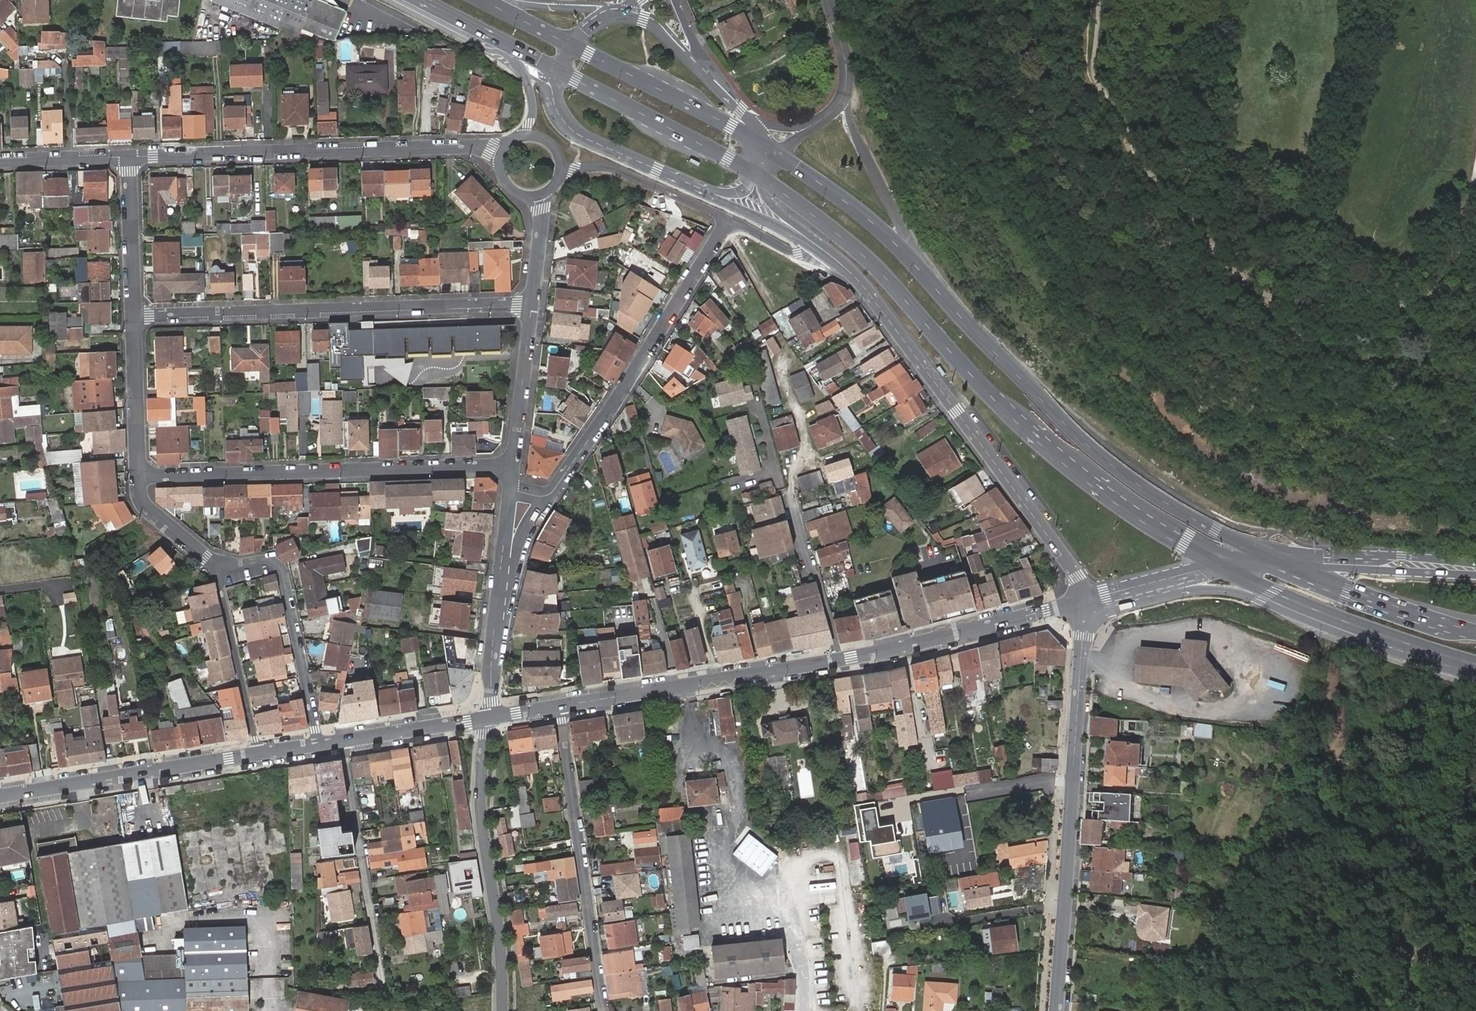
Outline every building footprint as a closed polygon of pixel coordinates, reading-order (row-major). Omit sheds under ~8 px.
[(12,9),(7,2),(9,0),(0,0),(0,19),(12,9)] [(27,24),(51,23),(50,0),(26,0),(27,24)] [(117,16),(167,20),(168,14),(178,15),(180,0),(119,0),(117,16)] [(310,0),(214,0),(279,23),(276,33),(295,37),(299,27),(333,39),(343,11),(310,0)] [(740,15),(716,27),(728,52),(753,42),(740,15)] [(4,31),(11,40),(17,34),(11,26),(8,29),(3,24),(0,26),(4,31)] [(4,31),(0,34),(0,40),(10,52),(16,47),(11,40),(4,31)] [(40,45),(40,50),(40,51),(49,50),(49,45),(61,44),(61,49),(69,49),(68,32),(44,34),(44,45),(40,45)] [(194,41),(179,41),(180,54),(198,54),(198,55),(219,55),(219,40),(194,41)] [(179,41),(156,41),(156,54),(180,54),(179,41)] [(72,58),(72,65),(105,64),(104,53),(104,43),(104,42),(94,42),(94,54),(77,55),(77,58),(72,58)] [(104,43),(104,53),(128,52),(127,43),(104,43)] [(446,64),(447,46),(432,44),(419,45),(419,63),(424,63),(425,57),(433,57),(432,63),(428,63),(428,69),(424,69),(424,80),(444,79),(444,72),(444,64),(446,64)] [(410,62),(417,62),(417,48),(396,49),(396,54),(410,55),(410,62)] [(230,86),(263,86),(263,63),(230,63),(230,86)] [(35,73),(61,73),(61,66),(53,66),(40,66),(24,67),(25,82),(35,82),(35,73)] [(74,67),(74,88),(82,89),(83,67),(74,67)] [(0,68),(0,76),(9,76),(9,68),(0,68)] [(473,69),(467,68),(461,117),(467,118),(492,120),(495,86),(473,84),(474,74),(473,74),(473,69)] [(373,91),(372,69),(348,70),(349,92),(373,91)] [(384,69),(372,69),(373,91),(384,91),(384,69)] [(322,70),(316,70),(316,83),(318,133),(336,132),(335,114),(327,114),(326,114),(325,110),(327,110),(326,83),(323,83),(322,70)] [(397,81),(398,111),(414,111),(413,80),(412,71),(402,71),(403,81),(397,81)] [(180,117),(181,117),(180,85),(169,85),(170,112),(174,112),(175,117),(162,117),(163,137),(181,137),(180,117)] [(868,90),(861,94),(865,100),(872,97),(868,90)] [(137,92),(133,92),(133,116),(134,138),(153,138),(153,117),(138,117),(137,92)] [(150,106),(158,106),(158,92),(150,92),(150,106)] [(451,92),(450,103),(460,104),(461,98),(455,97),(456,92),(451,92)] [(244,104),(244,94),(234,94),(234,104),(244,104)] [(292,121),(292,123),(307,123),(306,94),(280,95),(282,121),(292,121)] [(211,96),(190,96),(190,114),(183,114),(183,136),(203,136),(203,131),(211,131),(211,96)] [(443,113),(444,98),(435,97),(434,113),(443,113)] [(117,102),(106,102),(106,117),(108,117),(109,139),(130,139),(129,120),(118,120),(118,116),(117,102)] [(448,124),(447,128),(456,129),(458,129),(460,104),(450,103),(448,117),(447,117),(446,124),(448,124)] [(513,105),(505,103),(501,116),(510,118),(513,105)] [(235,106),(224,107),(225,129),(245,128),(245,126),(252,126),(251,106),(235,106)] [(55,111),(42,111),(43,113),(43,140),(60,140),(60,117),(55,117),(55,111)] [(28,117),(10,118),(11,138),(22,137),(22,135),(28,134),(28,117)] [(105,123),(76,124),(77,141),(105,140),(105,123)] [(323,189),(322,168),(310,168),(310,189),(311,195),(323,194),(323,189)] [(335,168),(322,168),(323,189),(336,188),(335,168)] [(106,200),(105,170),(84,170),(85,190),(85,201),(106,200)] [(361,171),(361,195),(383,195),(382,171),(382,170),(361,171)] [(391,197),(408,197),(408,188),(408,170),(382,171),(383,195),(391,195),(391,197)] [(408,188),(408,197),(430,196),(430,187),(429,170),(408,170),(408,188)] [(68,171),(68,206),(79,206),(78,190),(78,171),(68,171)] [(23,207),(43,207),(43,194),(42,172),(18,173),(19,194),(17,194),(18,203),(23,203),(23,207)] [(293,174),(274,175),(275,192),(294,192),(293,174)] [(229,193),(229,176),(212,177),(212,196),(229,196),(229,193)] [(250,176),(229,176),(229,193),(251,193),(250,176)] [(471,177),(454,193),(473,214),(474,212),(490,230),(498,223),(500,225),(508,217),(471,177)] [(50,194),(66,194),(66,191),(66,178),(44,179),(45,191),(45,195),(45,198),(50,198),(50,194)] [(174,178),(151,179),(152,203),(184,203),(183,179),(174,179),(174,178)] [(570,208),(580,228),(603,217),(595,202),(580,194),(576,196),(572,202),(570,208)] [(109,221),(109,205),(89,205),(85,205),(84,206),(84,214),(84,229),(99,229),(98,221),(109,221)] [(265,232),(267,232),(268,232),(275,231),(274,212),(265,213),(265,219),(265,232)] [(324,228),(343,227),(343,215),(331,216),(331,221),(324,221),(324,228)] [(343,215),(343,227),(360,227),(360,215),(343,215)] [(307,229),(324,228),(324,221),(316,221),(316,217),(309,217),(309,224),(307,224),(307,229)] [(230,225),(230,233),(241,232),(265,232),(265,219),(253,219),(251,219),(251,223),(230,223),(230,225)] [(598,237),(594,229),(603,224),(600,220),(563,239),(568,247),(570,251),(598,237)] [(183,234),(194,234),(194,221),(183,221),(183,234)] [(393,235),(408,236),(409,222),(394,221),(393,235)] [(3,234),(15,233),(14,226),(0,226),(0,234),(3,234)] [(108,250),(107,229),(99,229),(84,229),(81,229),(74,230),(75,239),(82,238),(86,238),(87,251),(108,250)] [(282,251),(282,231),(275,231),(268,232),(269,242),(269,252),(282,251)] [(686,261),(702,235),(694,231),(690,237),(681,233),(666,258),(674,263),(679,256),(686,261)] [(258,255),(269,254),(269,252),(269,242),(267,242),(267,232),(265,232),(241,232),(242,243),(257,243),(258,248),(258,255)] [(19,233),(15,233),(3,234),(0,234),(0,250),(19,248),(19,233)] [(620,238),(622,234),(606,238),(605,235),(597,237),(600,246),(619,242),(620,238)] [(392,248),(400,249),(401,236),(393,236),(392,248)] [(494,241),(468,242),(468,251),(478,251),(485,251),(485,277),(494,277),(494,292),(509,292),(508,277),(506,277),(506,263),(508,263),(507,250),(500,250),(494,250),(494,241)] [(500,241),(500,250),(507,250),(513,250),(513,241),(500,241)] [(154,273),(178,273),(177,243),(154,243),(154,273)] [(48,258),(71,257),(71,248),(48,249),(48,258)] [(478,251),(468,251),(469,254),(469,270),(478,270),(478,251)] [(42,252),(27,252),(27,278),(42,278),(42,252)] [(460,284),(469,284),(469,282),(469,270),(469,254),(438,255),(439,266),(439,282),(460,282),(460,284)] [(77,267),(77,257),(71,257),(48,258),(49,281),(56,281),(56,268),(77,267)] [(597,262),(567,259),(565,272),(570,273),(569,284),(593,286),(597,262)] [(88,282),(109,281),(108,263),(84,264),(85,270),(81,270),(78,273),(79,282),(85,282),(88,282)] [(732,263),(715,273),(724,290),(742,279),(732,263)] [(211,267),(212,290),(233,290),(233,273),(225,272),(224,268),(220,268),(220,266),(219,266),(217,264),(213,265),(211,267)] [(377,264),(363,264),(364,290),(388,289),(387,270),(377,270),(377,264)] [(419,284),(419,266),(418,264),(400,265),(400,275),(401,285),(419,284)] [(419,284),(439,283),(439,282),(439,266),(419,266),(419,284)] [(303,268),(280,269),(281,293),(304,292),(303,268)] [(469,270),(469,282),(479,281),(478,270),(469,270)] [(598,270),(597,284),(606,284),(607,271),(598,270)] [(657,287),(631,270),(622,283),(616,324),(628,331),(657,287)] [(178,273),(154,273),(154,300),(172,300),(172,294),(205,294),(205,273),(178,273)] [(243,275),(243,290),(252,290),(251,275),(243,275)] [(742,279),(724,290),(728,296),(746,286),(742,279)] [(109,299),(109,281),(88,282),(88,300),(109,299)] [(56,283),(47,283),(47,303),(57,303),(56,283)] [(830,283),(827,286),(842,305),(853,298),(844,290),(841,288),(838,286),(830,283)] [(590,291),(556,287),(554,308),(576,310),(576,303),(588,305),(590,291)] [(790,312),(805,306),(802,299),(788,305),(790,312)] [(708,300),(699,307),(712,321),(712,322),(720,314),(708,300)] [(109,302),(81,302),(82,307),(82,323),(90,322),(110,322),(109,302)] [(587,311),(588,308),(588,305),(576,303),(576,310),(583,311),(584,310),(587,311)] [(795,317),(806,335),(826,323),(814,305),(795,317)] [(806,335),(799,339),(805,349),(840,328),(837,323),(841,321),(843,324),(849,334),(866,324),(855,306),(826,323),(806,335)] [(583,316),(603,318),(605,311),(588,308),(587,311),(584,310),(583,311),(583,316)] [(712,322),(712,321),(711,322),(697,309),(686,324),(701,336),(707,329),(712,334),(718,328),(712,322)] [(64,313),(50,313),(50,338),(83,337),(82,318),(65,318),(64,313)] [(579,315),(554,313),(551,335),(576,339),(577,337),(586,338),(588,325),(578,324),(579,315)] [(720,314),(712,322),(718,328),(720,329),(727,321),(720,314)] [(767,333),(777,327),(772,318),(771,318),(762,324),(767,333)] [(348,323),(329,323),(330,368),(338,368),(339,382),(364,381),(364,366),(405,365),(404,339),(407,339),(408,354),(428,353),(427,337),(431,337),(432,354),(450,353),(450,337),(455,337),(455,352),(500,351),(499,325),(348,330),(348,323)] [(878,326),(863,332),(868,345),(883,338),(878,326)] [(30,352),(29,327),(0,328),(0,353),(30,352)] [(329,348),(328,331),(313,331),(313,349),(329,348)] [(276,333),(276,361),(283,360),(298,360),(298,353),(298,332),(276,333)] [(604,349),(624,361),(634,345),(614,333),(604,349)] [(772,336),(765,341),(773,354),(780,350),(772,336)] [(156,337),(156,368),(181,367),(184,367),(190,367),(189,352),(181,353),(181,337),(156,337)] [(219,338),(211,338),(211,355),(220,355),(219,338)] [(746,339),(737,344),(742,354),(751,349),(746,339)] [(702,358),(712,371),(717,368),(713,363),(700,349),(694,342),(689,351),(675,343),(669,352),(687,364),(694,369),(695,369),(702,358)] [(269,370),(268,345),(251,346),(251,350),(252,353),(247,353),(247,350),(241,350),(242,371),(259,370),(259,381),(269,380),(269,370)] [(728,351),(735,358),(742,354),(735,345),(728,351)] [(750,353),(764,405),(778,401),(764,348),(750,353)] [(844,348),(816,366),(825,380),(853,362),(844,348)] [(592,367),(612,380),(624,361),(604,349),(592,367)] [(886,349),(868,360),(859,366),(862,372),(872,367),(874,371),(893,360),(886,349)] [(233,371),(242,371),(241,350),(232,350),(233,371)] [(110,378),(115,377),(114,352),(80,353),(81,380),(89,380),(90,380),(92,380),(110,378)] [(687,364),(669,352),(661,364),(678,375),(680,372),(684,376),(684,377),(687,379),(694,369),(687,364)] [(549,376),(566,378),(568,360),(551,358),(549,376)] [(713,363),(717,368),(722,365),(717,359),(713,363)] [(880,386),(906,371),(899,362),(874,377),(880,386)] [(319,392),(322,392),(321,377),(321,364),(306,365),(307,374),(307,392),(319,392)] [(181,367),(156,368),(156,388),(184,387),(184,367),(181,367)] [(807,370),(795,374),(804,399),(816,394),(807,370)] [(917,393),(923,389),(920,384),(917,380),(912,383),(906,371),(880,386),(867,395),(864,396),(862,398),(866,405),(872,402),(878,398),(890,391),(898,404),(904,400),(916,393),(917,393)] [(269,384),(269,393),(279,393),(296,392),(307,392),(307,374),(295,374),(295,383),(269,384)] [(566,378),(549,376),(548,386),(565,388),(566,378)] [(672,376),(662,387),(670,395),(684,387),(672,376)] [(738,376),(713,383),(720,405),(751,396),(748,384),(741,386),(738,376)] [(19,385),(16,378),(5,379),(0,380),(0,387),(6,386),(19,385)] [(81,413),(114,410),(110,378),(92,380),(90,380),(89,380),(81,380),(78,381),(81,413)] [(825,385),(828,394),(838,391),(835,382),(825,385)] [(855,383),(833,396),(842,410),(849,406),(862,398),(864,396),(855,383)] [(40,415),(39,404),(12,407),(11,397),(20,396),(19,385),(6,386),(0,387),(0,418),(8,417),(40,415)] [(450,401),(449,388),(422,389),(422,399),(438,399),(438,401),(450,401)] [(270,433),(278,432),(278,424),(286,424),(287,431),(297,431),(297,417),(296,392),(279,393),(280,404),(286,405),(287,419),(280,419),(270,419),(270,433)] [(308,416),(307,392),(296,392),(297,417),(308,416)] [(356,392),(344,392),(344,402),(356,401),(356,392)] [(575,396),(570,392),(563,403),(568,406),(565,410),(563,409),(560,413),(579,425),(585,416),(583,415),(588,407),(574,398),(575,396)] [(926,409),(916,393),(904,400),(898,404),(895,406),(905,422),(926,409)] [(490,394),(466,394),(467,416),(494,415),(493,402),(491,402),(490,394)] [(206,425),(206,423),(206,411),(205,396),(198,397),(198,425),(206,425)] [(173,402),(173,397),(147,398),(147,420),(157,420),(157,426),(174,426),(173,418),(168,418),(168,403),(173,402)] [(878,398),(872,402),(875,407),(880,403),(878,398)] [(320,430),(321,444),(344,443),(344,427),(340,426),(340,403),(322,403),(322,429),(320,430)] [(629,422),(638,419),(633,404),(624,407),(629,422)] [(855,431),(862,427),(849,406),(842,410),(840,411),(855,431)] [(260,433),(270,433),(270,419),(270,410),(259,410),(260,433)] [(825,439),(841,433),(848,431),(838,413),(812,422),(821,445),(826,444),(825,439)] [(744,414),(725,420),(740,474),(759,469),(744,414)] [(788,414),(769,419),(777,448),(796,442),(788,414)] [(41,427),(40,415),(8,417),(14,423),(14,428),(24,427),(26,446),(36,445),(41,444),(39,427),(41,427)] [(667,415),(662,434),(678,438),(687,453),(704,443),(691,422),(667,415)] [(933,416),(915,429),(921,437),(939,423),(933,416)] [(0,418),(0,442),(15,441),(14,428),(14,423),(8,417),(0,418)] [(1421,417),(1406,420),(1408,430),(1423,426),(1421,417)] [(367,421),(343,422),(344,427),(344,443),(344,449),(368,448),(367,421)] [(423,422),(424,441),(442,441),(441,421),(423,422)] [(467,437),(474,437),(483,436),(483,434),(487,434),(487,422),(467,423),(467,437)] [(572,440),(579,428),(573,424),(566,436),(572,440)] [(158,464),(178,463),(178,452),(188,452),(187,425),(174,426),(157,426),(158,464)] [(870,451),(877,447),(862,427),(855,431),(862,441),(870,451)] [(124,449),(123,428),(99,430),(99,437),(91,437),(92,451),(101,450),(101,451),(124,449)] [(380,442),(374,442),(374,455),(380,455),(380,457),(402,457),(401,449),(401,429),(380,430),(380,442)] [(401,429),(401,449),(419,448),(418,429),(401,429)] [(240,442),(240,461),(252,461),(252,451),(261,451),(260,440),(257,440),(256,435),(246,435),(246,431),(239,431),(240,442)] [(843,438),(841,433),(825,439),(826,444),(843,438)] [(546,476),(563,453),(543,449),(545,439),(532,436),(527,473),(546,476)] [(451,455),(474,455),(474,437),(467,437),(451,437),(451,455)] [(943,438),(919,455),(938,480),(961,462),(943,438)] [(874,468),(881,466),(875,459),(870,451),(862,441),(855,447),(863,456),(865,455),(874,468)] [(240,461),(240,442),(226,443),(227,461),(240,461)] [(870,451),(875,459),(884,452),(880,445),(877,447),(870,451)] [(45,465),(79,462),(78,450),(45,453),(45,465)] [(623,477),(616,454),(601,459),(607,481),(623,477)] [(115,503),(112,459),(83,461),(87,507),(89,506),(115,503)] [(796,478),(800,491),(831,482),(826,468),(796,478)] [(864,471),(832,481),(836,494),(851,489),(855,488),(857,495),(858,494),(860,502),(871,498),(864,471)] [(647,472),(629,477),(639,512),(650,509),(649,504),(656,501),(647,472)] [(973,473),(953,485),(963,503),(983,491),(973,473)] [(463,480),(430,481),(431,504),(457,503),(458,510),(464,510),(463,480)] [(488,480),(475,480),(474,510),(492,510),(495,487),(488,480)] [(402,482),(391,482),(392,507),(431,505),(431,504),(430,481),(408,482),(408,487),(402,488),(402,482)] [(391,482),(374,483),(375,497),(375,507),(392,507),(391,482)] [(309,520),(339,519),(339,494),(338,484),(324,485),(324,494),(308,495),(309,520)] [(302,505),(301,485),(271,486),(271,506),(285,506),(302,505)] [(253,512),(253,486),(237,486),(223,487),(224,513),(224,518),(231,518),(231,508),(237,508),(238,518),(245,517),(245,520),(254,520),(253,518),(253,512)] [(271,506),(271,486),(253,486),(253,512),(271,512),(271,506)] [(770,486),(758,489),(760,496),(772,493),(770,486)] [(156,501),(174,516),(174,506),(180,505),(180,500),(189,500),(189,506),(202,506),(201,487),(156,488),(156,501)] [(201,487),(202,506),(202,514),(203,514),(215,513),(215,506),(222,506),(222,491),(214,491),(214,487),(201,487)] [(1004,498),(996,487),(976,498),(970,502),(974,507),(972,509),(976,515),(985,511),(1004,498)] [(855,488),(851,489),(856,503),(860,502),(858,494),(857,495),(855,488)] [(755,490),(742,494),(744,501),(757,498),(755,490)] [(375,507),(375,497),(358,498),(353,498),(353,493),(339,494),(339,519),(376,519),(375,507)] [(785,519),(778,494),(751,502),(757,526),(785,519)] [(915,522),(894,495),(879,507),(900,534),(915,522)] [(55,526),(46,529),(49,538),(68,532),(58,497),(47,501),(55,526)] [(985,511),(976,515),(978,522),(981,531),(990,529),(1002,524),(1017,516),(1004,498),(985,511)] [(115,503),(89,506),(95,516),(99,514),(109,530),(130,518),(121,502),(115,503)] [(817,507),(803,512),(806,521),(820,516),(817,507)] [(569,516),(554,508),(544,522),(539,532),(533,544),(530,556),(548,561),(553,537),(561,537),(564,532),(563,525),(569,516)] [(833,522),(808,530),(819,527),(823,543),(851,535),(843,509),(830,513),(833,522)] [(820,516),(806,521),(808,530),(833,522),(830,513),(820,516)] [(490,531),(492,514),(464,515),(460,515),(460,517),(446,516),(444,532),(490,531)] [(617,529),(637,523),(634,515),(622,518),(621,516),(617,514),(613,516),(617,529)] [(1029,532),(1017,516),(1002,524),(990,529),(995,547),(1029,532)] [(665,518),(650,523),(653,533),(668,528),(665,518)] [(793,548),(785,519),(749,529),(757,558),(769,555),(793,548)] [(299,536),(298,520),(290,521),(290,526),(285,526),(285,536),(299,536)] [(299,536),(309,535),(309,520),(298,520),(299,536)] [(220,534),(220,524),(210,524),(210,535),(220,534)] [(632,583),(635,617),(636,623),(646,622),(642,576),(651,574),(645,551),(640,534),(638,526),(616,532),(627,566),(632,583)] [(697,529),(679,534),(689,570),(707,565),(697,529)] [(981,531),(960,538),(963,547),(971,544),(972,549),(977,547),(978,552),(995,547),(990,529),(981,531)] [(733,531),(715,535),(720,555),(739,550),(733,531)] [(455,532),(443,532),(443,537),(454,537),(455,539),(453,553),(460,554),(460,557),(479,559),(482,536),(455,532)] [(370,550),(371,536),(355,540),(358,553),(370,550)] [(254,551),(260,551),(260,546),(262,546),(262,545),(262,539),(254,539),(254,543),(254,551)] [(845,540),(816,549),(821,565),(840,559),(846,557),(844,550),(848,549),(845,540)] [(299,557),(294,541),(276,546),(282,562),(299,557)] [(237,553),(254,551),(254,543),(237,543),(237,553)] [(645,551),(651,574),(651,576),(675,570),(668,545),(645,551)] [(158,547),(147,556),(159,572),(171,562),(158,547)] [(793,548),(769,555),(771,564),(796,557),(793,548)] [(978,552),(968,554),(974,577),(984,574),(978,552)] [(343,553),(298,563),(307,606),(325,602),(319,573),(346,567),(343,553)] [(548,561),(530,556),(528,565),(545,569),(548,561)] [(1024,571),(1001,577),(1007,601),(1040,593),(1032,570),(1027,556),(1020,560),(1022,565),(1024,571)] [(79,558),(74,559),(77,573),(87,572),(85,557),(79,558)] [(851,558),(843,560),(845,569),(853,567),(851,558)] [(485,571),(486,564),(473,562),(472,565),(465,564),(465,569),(485,571)] [(797,611),(820,606),(814,584),(802,587),(797,569),(800,569),(798,564),(792,566),(793,571),(787,572),(793,593),(797,611)] [(122,568),(115,573),(122,583),(129,578),(122,568)] [(847,578),(855,576),(854,568),(845,570),(847,578)] [(548,574),(527,569),(513,622),(513,628),(535,633),(558,631),(558,612),(539,613),(544,594),(556,593),(556,573),(548,574)] [(891,583),(917,577),(916,574),(915,571),(912,572),(890,578),(891,583)] [(987,580),(975,583),(982,608),(999,603),(991,573),(985,574),(987,580)] [(275,574),(261,578),(264,591),(278,588),(275,574)] [(974,610),(967,582),(965,574),(931,584),(920,587),(929,622),(939,620),(974,610)] [(903,628),(929,622),(923,600),(920,587),(917,577),(891,583),(892,588),(895,597),(903,628)] [(982,608),(975,583),(971,584),(971,581),(967,582),(974,610),(982,608)] [(185,590),(189,609),(218,602),(215,588),(213,582),(185,590)] [(704,592),(720,589),(718,582),(703,585),(704,592)] [(738,588),(724,591),(728,607),(728,610),(741,658),(752,656),(737,597),(740,596),(738,588)] [(851,599),(856,616),(862,639),(903,628),(895,597),(892,588),(851,599)] [(404,594),(374,590),(371,616),(401,619),(404,594)] [(75,592),(63,594),(64,603),(76,601),(75,592)] [(342,695),(354,623),(361,595),(343,599),(345,610),(334,612),(333,620),(325,664),(324,671),(311,671),(313,681),(325,681),(326,671),(340,674),(338,686),(337,686),(336,694),(322,693),(319,709),(336,711),(338,695),(342,695)] [(671,597),(658,600),(659,608),(672,606),(671,597)] [(256,606),(259,620),(283,616),(280,601),(259,605),(258,601),(255,601),(256,606)] [(469,604),(444,601),(441,624),(466,627),(469,604)] [(189,609),(176,612),(179,623),(194,619),(194,621),(201,620),(201,619),(221,615),(218,602),(189,609)] [(242,609),(246,623),(259,620),(256,606),(242,609)] [(793,650),(830,643),(820,606),(797,611),(798,615),(785,619),(793,650)] [(710,635),(717,662),(741,658),(728,610),(728,607),(715,610),(718,623),(714,624),(711,624),(710,635)] [(221,615),(201,619),(204,632),(223,627),(221,615)] [(246,623),(249,642),(278,636),(275,621),(278,621),(279,623),(285,622),(283,616),(259,620),(246,623)] [(832,620),(838,642),(862,639),(856,616),(832,620)] [(770,653),(793,650),(785,619),(763,625),(765,632),(770,653)] [(112,621),(104,623),(107,635),(115,634),(112,621)] [(637,633),(642,674),(665,670),(662,650),(661,648),(649,650),(646,622),(636,623),(637,633)] [(754,635),(759,655),(770,653),(765,632),(763,625),(753,627),(755,635),(754,635)] [(9,635),(8,627),(1,628),(2,639),(10,639),(9,635)] [(229,654),(223,627),(204,632),(210,659),(229,654)] [(693,661),(703,659),(695,627),(684,630),(685,631),(693,661)] [(666,631),(676,669),(688,667),(681,638),(676,638),(674,629),(666,631)] [(1035,663),(1045,663),(1064,665),(1065,649),(1047,629),(1036,631),(1035,656),(1035,663)] [(997,641),(999,665),(1035,656),(1036,631),(997,641)] [(20,633),(9,635),(10,639),(12,648),(23,647),(20,633)] [(637,633),(616,635),(616,639),(621,678),(642,674),(637,633)] [(253,661),(291,653),(290,648),(281,649),(278,636),(249,642),(253,661)] [(418,652),(416,636),(407,638),(409,653),(418,652)] [(409,653),(407,638),(397,639),(400,654),(409,653)] [(10,639),(2,639),(3,653),(10,653),(12,652),(10,639)] [(519,663),(520,685),(557,683),(555,639),(533,640),(533,652),(519,653),(519,663)] [(616,639),(596,642),(601,675),(612,674),(613,679),(621,678),(616,639)] [(983,684),(984,687),(987,687),(986,678),(1001,676),(999,665),(997,641),(977,646),(982,676),(983,684)] [(1184,641),(1183,653),(1195,642),(1184,641)] [(577,644),(582,684),(601,681),(601,675),(596,642),(577,644)] [(1195,642),(1183,653),(1141,650),(1139,683),(1186,687),(1188,689),(1212,667),(1206,659),(1207,643),(1195,642)] [(977,646),(958,652),(960,669),(963,685),(965,701),(973,700),(972,693),(976,692),(974,677),(982,676),(977,646)] [(143,648),(133,650),(135,658),(145,656),(143,648)] [(934,657),(939,688),(941,688),(954,686),(953,682),(951,670),(960,669),(958,652),(934,657)] [(10,653),(3,653),(0,654),(0,660),(1,670),(11,668),(10,653)] [(283,663),(293,662),(291,653),(253,661),(258,682),(286,677),(283,663)] [(210,659),(204,661),(207,673),(206,674),(209,682),(234,676),(229,654),(210,659)] [(939,688),(934,657),(910,664),(915,692),(929,690),(929,693),(926,694),(929,709),(933,734),(941,733),(942,737),(946,736),(939,688)] [(67,666),(53,668),(59,711),(66,710),(65,703),(72,701),(69,681),(81,679),(78,658),(66,660),(67,666)] [(62,661),(52,662),(53,668),(67,666),(66,660),(62,661)] [(1045,663),(1035,663),(1035,670),(1045,671),(1045,663)] [(898,745),(916,743),(915,737),(912,712),(905,665),(886,670),(891,699),(898,745)] [(470,693),(473,669),(447,667),(452,704),(463,702),(470,693)] [(1212,667),(1188,689),(1197,700),(1209,689),(1222,677),(1212,667)] [(447,692),(444,672),(427,674),(426,670),(423,671),(424,676),(427,695),(447,692)] [(886,670),(863,674),(868,703),(869,713),(870,713),(892,709),(891,699),(886,670)] [(47,671),(16,675),(16,679),(21,678),(25,705),(52,701),(47,671)] [(15,672),(0,673),(0,690),(9,690),(10,694),(14,693),(19,693),(16,679),(16,675),(15,672)] [(405,673),(394,675),(396,684),(396,689),(400,713),(416,710),(413,688),(408,688),(407,683),(405,673)] [(863,674),(849,676),(852,692),(855,705),(858,727),(871,726),(870,713),(869,713),(868,703),(863,674)] [(849,676),(843,677),(847,693),(852,692),(849,676)] [(833,679),(839,717),(841,731),(843,730),(851,729),(850,721),(851,721),(850,715),(848,706),(849,706),(847,693),(843,677),(833,679)] [(1230,686),(1222,677),(1209,689),(1225,690),(1230,686)] [(181,679),(165,685),(180,726),(183,747),(225,741),(221,714),(219,712),(213,704),(192,708),(181,679)] [(373,680),(352,683),(354,693),(342,695),(338,723),(379,717),(374,687),(373,680)] [(247,687),(252,705),(275,700),(272,682),(247,687)] [(396,684),(374,687),(375,693),(396,689),(396,684)] [(221,714),(225,741),(248,737),(236,686),(214,691),(216,699),(219,698),(220,702),(230,700),(234,718),(227,720),(226,713),(221,714)] [(379,717),(400,713),(396,689),(375,693),(379,717)] [(106,742),(123,739),(118,710),(117,703),(117,702),(116,693),(107,694),(111,717),(102,719),(102,720),(106,742)] [(68,765),(105,759),(95,694),(81,696),(82,711),(87,739),(73,741),(72,734),(63,735),(68,765)] [(735,743),(730,696),(709,699),(710,709),(713,709),(716,736),(725,735),(726,743),(735,743)] [(277,710),(282,732),(307,728),(301,698),(290,700),(290,702),(276,705),(277,710)] [(130,701),(117,703),(118,710),(131,708),(130,701)] [(147,735),(143,708),(131,710),(131,708),(118,710),(123,739),(147,735)] [(258,735),(282,732),(277,710),(254,715),(258,735)] [(645,738),(642,710),(612,715),(616,743),(645,738)] [(585,720),(588,743),(589,749),(593,748),(592,738),(607,736),(605,716),(585,720)] [(771,722),(760,724),(762,737),(773,736),(774,743),(799,740),(799,743),(810,741),(806,716),(795,718),(795,716),(771,721),(771,722)] [(1093,717),(1092,735),(1118,737),(1119,719),(1093,717)] [(570,722),(574,749),(578,748),(577,745),(588,743),(585,720),(570,722)] [(60,767),(68,765),(63,735),(61,723),(59,723),(59,721),(56,722),(56,724),(50,725),(51,733),(54,733),(60,767)] [(555,725),(531,729),(534,751),(558,747),(555,725)] [(1214,727),(1196,725),(1196,738),(1213,740),(1214,727)] [(150,731),(153,752),(183,747),(180,726),(150,731)] [(531,729),(507,733),(513,775),(537,772),(534,751),(531,729)] [(851,729),(843,730),(845,738),(852,737),(851,729)] [(460,763),(457,741),(450,743),(453,764),(460,763)] [(450,766),(446,742),(412,748),(418,781),(419,781),(421,791),(424,791),(422,780),(424,780),(423,770),(450,766)] [(1128,766),(1142,767),(1143,745),(1134,745),(1133,744),(1115,743),(1112,744),(1111,756),(1110,756),(1109,766),(1128,766)] [(31,771),(39,770),(35,744),(27,745),(31,771)] [(1004,744),(994,746),(996,760),(1007,758),(1004,744)] [(8,775),(4,749),(3,745),(0,745),(0,746),(1,750),(0,750),(0,776),(8,775)] [(8,775),(31,771),(27,745),(22,746),(22,750),(7,752),(7,749),(4,749),(8,775)] [(414,786),(408,748),(390,751),(394,777),(396,789),(414,786)] [(369,754),(372,778),(377,777),(376,773),(381,772),(381,768),(385,767),(385,771),(387,778),(394,777),(390,751),(369,754)] [(351,757),(355,786),(373,783),(372,778),(369,754),(351,757)] [(787,756),(766,759),(770,787),(790,785),(787,756)] [(763,757),(754,759),(759,791),(768,790),(763,757)] [(1044,758),(1033,757),(1032,774),(1043,772),(1044,758)] [(1055,770),(1056,759),(1044,758),(1043,772),(1055,770)] [(342,759),(326,761),(335,833),(343,832),(338,800),(348,798),(342,759)] [(326,761),(312,764),(314,787),(315,808),(317,839),(353,833),(353,830),(343,832),(335,833),(326,761)] [(312,764),(288,768),(288,791),(314,787),(312,764)] [(1142,774),(1142,767),(1128,766),(1109,766),(1108,783),(1127,784),(1134,784),(1135,774),(1142,774)] [(990,769),(976,771),(978,783),(980,783),(992,781),(990,769)] [(976,771),(953,775),(955,787),(973,784),(978,783),(976,771)] [(718,802),(717,792),(716,786),(723,785),(722,773),(714,774),(715,777),(686,781),(689,806),(718,802)] [(222,778),(198,782),(198,784),(205,782),(206,789),(223,786),(222,778)] [(467,816),(468,817),(464,790),(463,780),(454,781),(455,787),(461,825),(469,824),(467,816)] [(578,782),(580,796),(595,794),(593,780),(578,782)] [(182,785),(167,787),(168,797),(184,795),(184,792),(206,789),(205,782),(198,784),(198,782),(182,785)] [(906,794),(905,783),(882,784),(883,795),(906,794)] [(515,789),(519,815),(528,814),(524,787),(515,789)] [(958,796),(920,802),(928,852),(966,846),(958,796)] [(541,799),(543,812),(559,810),(557,797),(541,799)] [(593,797),(584,798),(585,805),(594,804),(593,797)] [(876,800),(854,804),(861,842),(871,840),(874,858),(904,852),(899,821),(881,825),(876,800)] [(606,805),(593,807),(596,836),(615,834),(612,813),(607,814),(606,805)] [(658,822),(656,822),(657,828),(660,854),(668,853),(670,868),(692,866),(687,818),(683,819),(681,807),(656,810),(658,822)] [(1119,812),(1119,821),(1143,822),(1143,814),(1119,812)] [(411,823),(422,821),(421,813),(410,815),(411,823)] [(528,814),(519,815),(521,827),(533,826),(532,813),(528,814)] [(975,814),(972,827),(981,829),(984,815),(975,814)] [(1086,819),(1085,845),(1112,846),(1112,842),(1105,842),(1106,820),(1086,819)] [(1119,821),(1113,821),(1113,827),(1118,827),(1143,829),(1143,822),(1119,821)] [(0,829),(0,865),(28,860),(22,825),(0,829)] [(505,825),(497,826),(499,836),(500,837),(503,857),(513,855),(510,835),(506,835),(505,825)] [(403,827),(382,830),(385,850),(405,846),(403,827)] [(657,840),(656,828),(651,829),(652,831),(633,833),(635,843),(657,840)] [(998,845),(1002,870),(1048,862),(1050,830),(1038,832),(1038,837),(998,845)] [(39,839),(42,857),(40,857),(49,910),(58,969),(111,960),(120,1010),(216,1010),(247,1010),(245,926),(185,928),(186,952),(186,976),(144,978),(141,954),(137,928),(154,925),(153,917),(187,910),(175,834),(77,851),(73,833),(39,839)] [(353,833),(317,839),(320,856),(356,850),(353,833)] [(778,855),(748,833),(732,854),(761,877),(778,855)] [(428,845),(429,845),(428,839),(408,842),(409,849),(428,845)] [(774,842),(776,851),(793,847),(791,839),(774,842)] [(428,845),(409,849),(381,853),(370,855),(371,865),(401,860),(403,871),(426,867),(423,851),(429,849),(428,845)] [(365,848),(366,855),(370,855),(381,853),(380,846),(365,848)] [(638,861),(600,866),(602,876),(630,872),(631,873),(661,869),(658,846),(636,850),(638,861)] [(1096,849),(1095,871),(1115,872),(1117,850),(1096,849)] [(474,851),(457,853),(458,859),(475,858),(474,851)] [(291,889),(292,889),(303,888),(301,854),(291,854),(291,889)] [(575,867),(574,857),(536,863),(538,873),(547,871),(552,871),(575,867)] [(475,858),(448,862),(453,893),(471,891),(472,897),(482,896),(475,858)] [(317,878),(318,889),(323,888),(334,886),(333,878),(332,870),(338,869),(337,860),(336,860),(330,861),(321,863),(320,863),(322,877),(317,878)] [(692,866),(670,868),(674,897),(696,895),(692,866)] [(576,877),(575,867),(552,871),(553,881),(557,880),(576,877)] [(1095,871),(1094,890),(1114,892),(1122,892),(1123,878),(1128,878),(1129,872),(1115,872),(1095,871)] [(348,884),(361,882),(359,873),(345,876),(339,877),(341,886),(343,885),(347,884),(348,884)] [(407,893),(436,889),(435,884),(429,885),(427,877),(415,879),(414,873),(404,875),(396,876),(399,895),(407,893)] [(444,873),(435,875),(438,892),(448,890),(444,873)] [(638,873),(614,876),(617,898),(641,895),(638,873)] [(560,902),(579,899),(576,877),(557,880),(560,902)] [(964,888),(968,907),(989,903),(985,879),(966,883),(967,888),(964,888)] [(31,885),(23,887),(25,898),(33,897),(31,885)] [(334,886),(323,888),(324,896),(330,896),(334,922),(353,919),(349,892),(345,893),(343,885),(341,886),(334,886)] [(431,894),(436,893),(436,889),(407,893),(409,905),(432,902),(431,894)] [(507,891),(509,907),(512,907),(512,910),(515,909),(515,906),(516,906),(513,890),(507,891)] [(929,892),(905,896),(910,923),(943,917),(940,896),(930,898),(929,892)] [(699,925),(696,895),(674,897),(675,909),(671,910),(674,934),(690,932),(689,926),(699,925)] [(0,902),(0,931),(25,926),(23,918),(17,919),(14,900),(0,902)] [(407,912),(423,910),(434,908),(439,907),(438,901),(432,902),(409,905),(406,905),(407,912)] [(606,922),(623,919),(623,917),(632,916),(631,905),(621,906),(620,901),(603,904),(606,922)] [(575,904),(545,909),(547,918),(577,914),(575,904)] [(1143,905),(1141,916),(1144,917),(1143,931),(1146,935),(1148,936),(1161,938),(1165,938),(1169,909),(1143,905)] [(437,931),(443,930),(439,907),(434,908),(437,931)] [(423,933),(427,932),(423,910),(407,912),(399,913),(403,936),(423,933)] [(510,912),(512,927),(514,937),(521,936),(524,935),(522,925),(520,911),(510,912)] [(665,915),(658,915),(661,935),(667,934),(665,915)] [(1144,917),(1141,916),(1139,931),(1140,934),(1142,936),(1144,938),(1148,939),(1161,941),(1161,938),(1148,936),(1146,935),(1143,931),(1144,917)] [(634,922),(606,926),(609,947),(637,943),(634,922)] [(0,931),(0,979),(37,973),(33,925),(25,926),(0,931)] [(989,928),(992,953),(1016,949),(1013,925),(989,928)] [(348,928),(351,943),(356,942),(358,954),(371,953),(367,926),(348,928)] [(426,951),(423,933),(403,936),(406,954),(426,951)] [(545,958),(572,954),(570,943),(571,943),(570,933),(569,933),(542,937),(545,958)] [(698,934),(682,936),(684,950),(701,948),(698,934)] [(524,955),(521,940),(521,936),(514,937),(515,941),(517,957),(524,955)] [(782,939),(770,940),(773,957),(784,955),(782,939)] [(773,957),(770,940),(712,946),(714,966),(773,957)] [(872,954),(890,954),(890,942),(872,942),(872,954)] [(626,951),(603,955),(606,974),(628,970),(631,970),(636,969),(641,968),(640,965),(634,966),(633,958),(627,959),(626,951)] [(186,952),(141,954),(144,978),(186,976),(186,952)] [(773,957),(714,966),(715,977),(785,970),(784,955),(773,957)] [(575,979),(591,976),(588,957),(562,960),(564,972),(569,971),(574,970),(575,979)] [(111,960),(58,969),(64,1004),(57,1006),(58,1010),(120,1010),(111,960)] [(528,961),(518,963),(522,987),(528,985),(532,985),(528,961)] [(662,965),(664,976),(673,975),(671,964),(662,965)] [(913,998),(915,976),(918,976),(919,967),(912,967),(907,967),(907,975),(893,974),(891,996),(913,998)] [(628,970),(606,974),(609,995),(630,992),(637,991),(638,995),(648,994),(644,968),(641,968),(636,969),(631,970),(628,970)] [(372,971),(356,973),(358,986),(374,983),(372,971)] [(696,974),(698,988),(689,989),(690,996),(693,1010),(709,1010),(705,993),(704,989),(707,988),(705,972),(696,974)] [(757,1003),(757,1005),(763,1005),(764,992),(777,993),(795,993),(796,978),(787,978),(786,980),(782,979),(782,981),(779,980),(778,984),(757,983),(757,993),(757,1003)] [(593,991),(591,981),(558,986),(552,988),(554,1000),(570,998),(570,994),(593,991)] [(748,993),(757,993),(757,983),(748,984),(748,993)] [(469,985),(452,988),(454,997),(471,995),(469,985)] [(925,1010),(943,1010),(943,1009),(940,1009),(940,1004),(955,1006),(957,989),(927,986),(925,1010)] [(747,1003),(748,994),(739,993),(739,989),(732,988),(722,988),(721,1010),(747,1010),(747,1003)] [(299,990),(295,1010),(345,1010),(347,999),(299,990)] [(630,992),(609,995),(609,1000),(638,995),(637,991),(630,992)] [(50,993),(51,1004),(63,1003),(62,992),(50,993)] [(747,1003),(757,1003),(757,993),(748,993),(748,994),(747,1003)] [(795,993),(777,993),(777,996),(785,997),(785,1002),(785,1004),(795,1004),(795,993)] [(690,996),(680,998),(682,1010),(693,1010),(690,996)] [(660,1002),(662,1010),(673,1010),(671,1000),(660,1002)]
